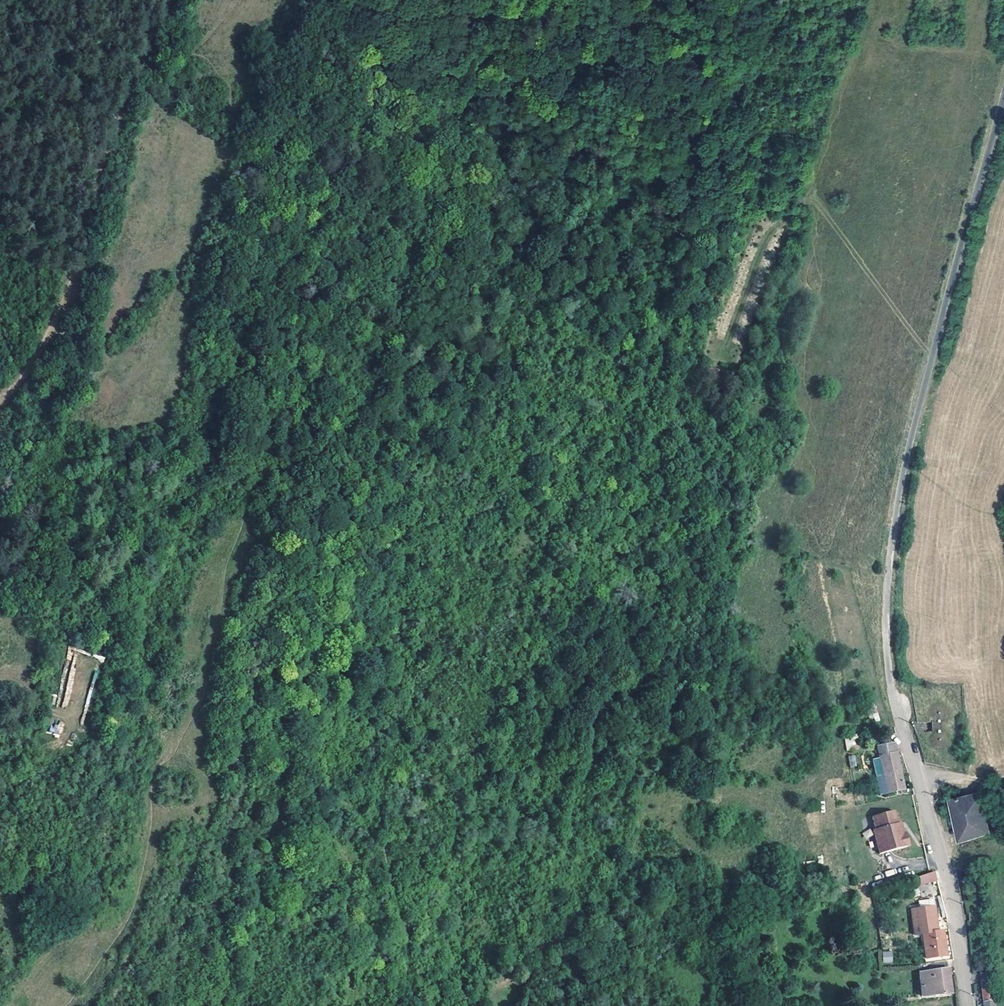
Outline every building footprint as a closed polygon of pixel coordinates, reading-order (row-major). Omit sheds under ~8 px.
[(843,738),(847,749),(858,745),(854,735),(843,738)] [(900,773),(895,743),(878,747),(880,756),(880,757),(880,759),(874,760),(877,776),(884,775),(887,793),(903,790),(900,773)] [(849,767),(857,766),(855,754),(848,755),(849,767)] [(887,793),(884,775),(877,776),(880,794),(887,793)] [(983,791),(952,799),(962,840),(991,831),(990,827),(1003,823),(1003,817),(1002,809),(988,812),(983,791)] [(893,811),(880,814),(885,835),(888,851),(906,847),(903,834),(901,835),(898,835),(896,824),(893,811)] [(885,835),(880,814),(871,815),(874,829),(871,829),(876,853),(888,851),(885,835)] [(929,883),(927,874),(910,880),(912,888),(929,883)] [(918,900),(919,906),(935,903),(935,897),(918,900)] [(924,934),(926,958),(946,956),(944,932),(938,933),(937,922),(935,907),(912,910),(915,935),(924,934)] [(893,951),(883,951),(883,963),(893,963),(893,951)] [(948,961),(924,965),(928,997),(951,994),(948,961)] [(928,997),(924,965),(920,966),(923,998),(928,997)] [(993,982),(994,982),(993,973),(986,974),(983,974),(985,1002),(995,1001),(993,982)]
